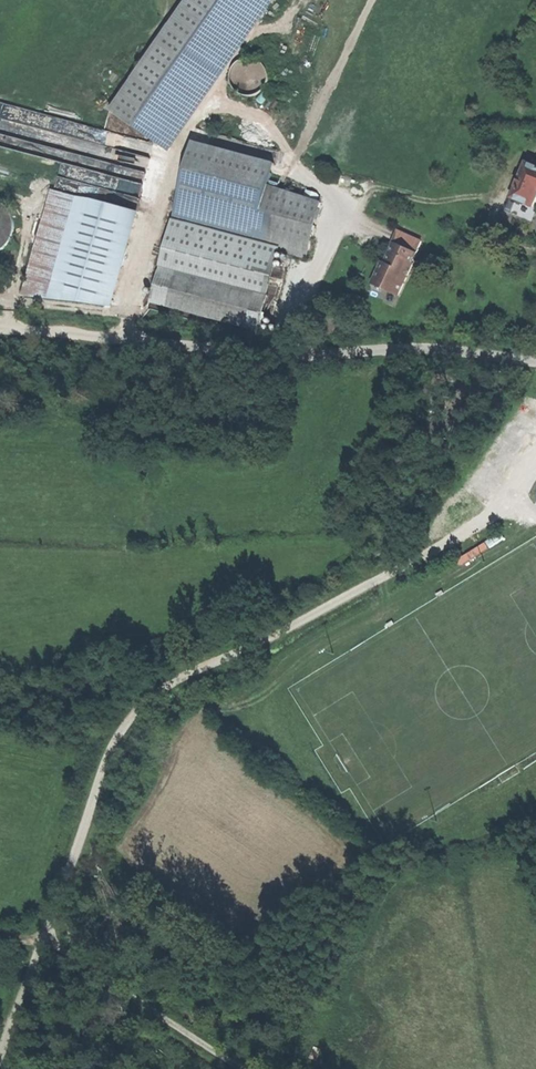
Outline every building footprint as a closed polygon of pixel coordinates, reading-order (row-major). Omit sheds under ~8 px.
[(169,152),(274,0),(187,0),(110,111),(169,152)] [(198,129),(195,142),(276,162),(279,150),(198,129)] [(195,142),(178,209),(258,230),(269,187),(276,162),(195,142)] [(63,165),(57,188),(66,190),(72,168),(63,165)] [(515,200),(535,207),(535,205),(535,168),(527,165),(515,200)] [(322,200),(269,187),(258,230),(256,241),(281,247),(308,254),(322,200)] [(22,296),(110,308),(136,213),(52,191),(22,296)] [(178,209),(175,220),(256,241),(258,230),(178,209)] [(175,220),(169,243),(276,270),(281,247),(256,241),(175,220)] [(388,289),(400,294),(415,263),(413,262),(424,241),(401,230),(395,243),(397,244),(388,263),(385,262),(377,279),(390,285),(388,289)] [(164,264),(270,291),(276,270),(169,243),(164,264)] [(170,300),(250,320),(257,293),(177,273),(170,300)] [(317,1045),(312,1057),(319,1060),(324,1047),(317,1045)]
